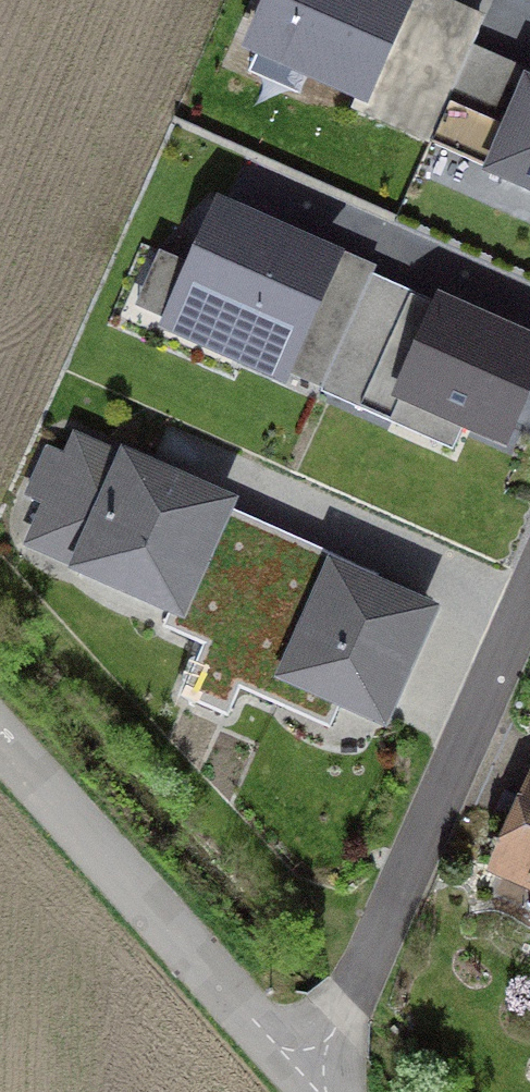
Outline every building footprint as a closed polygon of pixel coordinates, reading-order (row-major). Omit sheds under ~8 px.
[(259,54),(377,102),(416,7),(399,0),(281,0),(259,54)] [(526,89),(494,169),(529,183),(529,90),(526,89)] [(289,346),(325,256),(273,236),(195,204),(159,294),(289,346)] [(439,300),(402,391),(511,435),(529,388),(529,337),(467,312),(439,300)] [(208,505),(73,442),(21,553),(186,631),(239,520),(208,505)] [(356,584),(323,570),(279,673),(385,718),(429,616),(356,584)] [(529,790),(501,862),(529,873),(529,790)]
